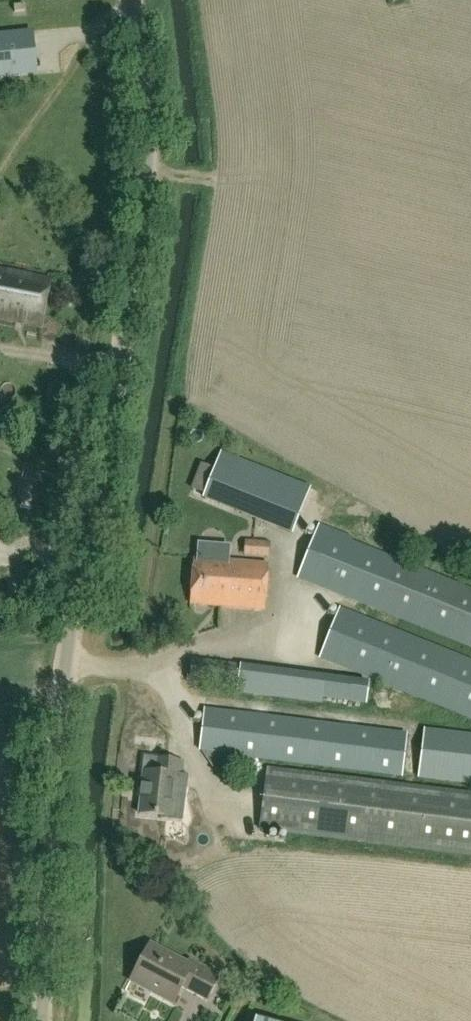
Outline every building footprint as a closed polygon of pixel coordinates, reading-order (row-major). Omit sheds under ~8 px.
[(25,23),(31,62),(76,55),(69,16),(25,23)] [(0,35),(0,77),(21,75),(17,34),(0,35)] [(41,328),(51,280),(0,270),(0,320),(41,328)] [(207,476),(215,452),(207,449),(199,473),(207,476)] [(221,505),(238,460),(221,454),(204,498),(221,505)] [(309,489),(257,468),(239,513),(291,533),(309,489)] [(249,541),(276,545),(278,528),(252,525),(249,541)] [(316,530),(297,576),(470,646),(470,592),(316,530)] [(267,564),(193,559),(190,605),(264,610),(267,564)] [(338,610),(320,657),(470,717),(470,664),(338,610)] [(324,678),(192,659),(189,680),(237,687),(236,692),(321,704),(324,678)] [(322,699),(366,704),(369,681),(325,676),(322,699)] [(199,750),(201,750),(218,774),(242,778),(244,756),(402,775),(407,736),(204,711),(199,750)] [(424,729),(418,777),(470,784),(470,735),(424,729)] [(186,776),(188,758),(169,756),(167,774),(142,771),(137,816),(188,822),(194,777),(186,776)] [(470,857),(470,795),(267,769),(259,831),(470,857)] [(188,964),(150,944),(139,965),(142,966),(133,984),(134,984),(137,979),(152,988),(150,992),(173,1004),(181,988),(206,1001),(219,976),(190,961),(188,964)]
